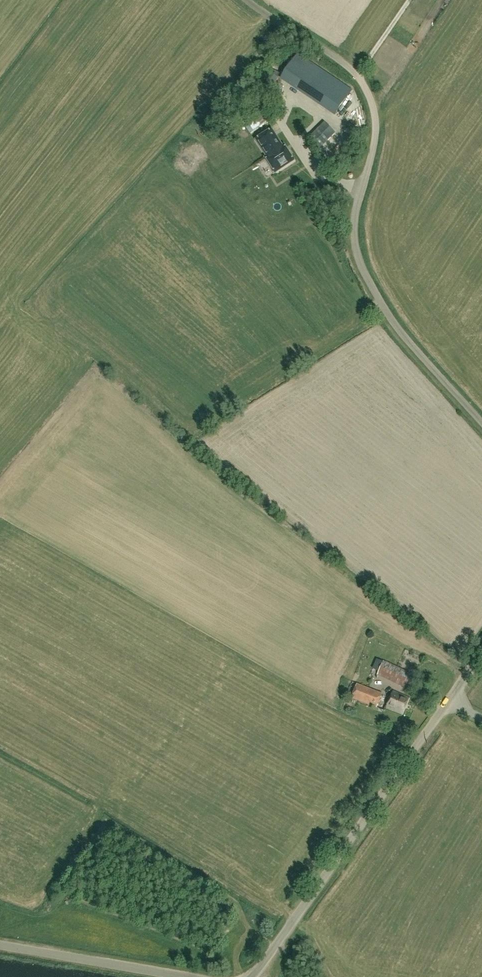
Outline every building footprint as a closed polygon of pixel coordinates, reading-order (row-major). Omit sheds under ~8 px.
[(350,93),(297,56),(283,77),(335,114),(350,93)] [(325,122),(308,140),(319,151),(336,134),(325,122)] [(284,145),(282,146),(272,130),(256,140),(267,156),(265,157),(275,173),(294,161),(284,145)] [(332,205),(337,202),(332,192),(327,195),(332,205)] [(416,676),(384,662),(378,660),(374,669),(379,672),(378,675),(410,690),(416,676)] [(377,708),(383,694),(357,684),(352,698),(377,708)] [(403,715),(410,698),(394,691),(387,708),(403,715)]
